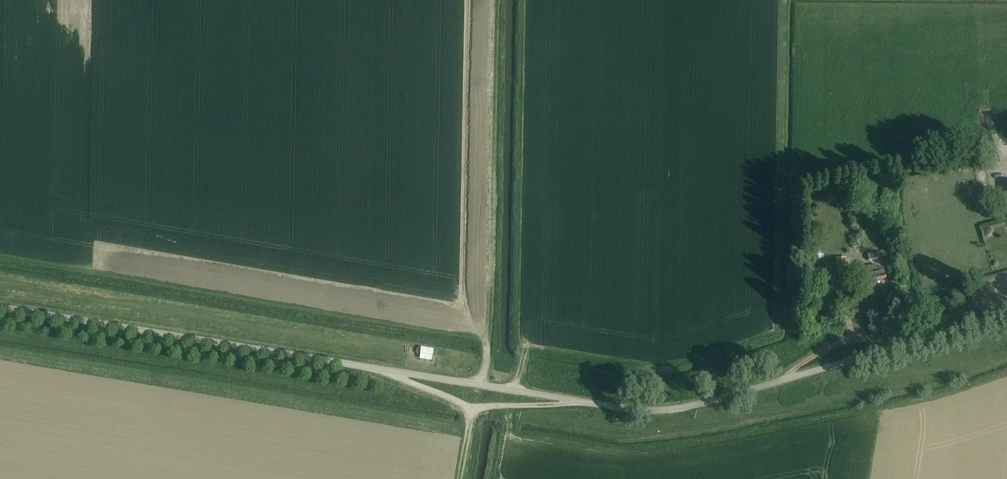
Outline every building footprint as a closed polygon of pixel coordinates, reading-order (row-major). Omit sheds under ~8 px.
[(984,167),(985,168),(975,171),(979,187),(989,184),(987,176),(1003,173),(1000,160),(996,145),(983,148),(987,164),(985,164),(985,166),(984,167)] [(876,252),(867,254),(868,260),(877,259),(877,258),(877,257),(876,252)] [(838,279),(848,278),(846,257),(835,258),(838,279)] [(861,286),(868,284),(869,288),(887,285),(883,267),(858,272),(861,286)]
